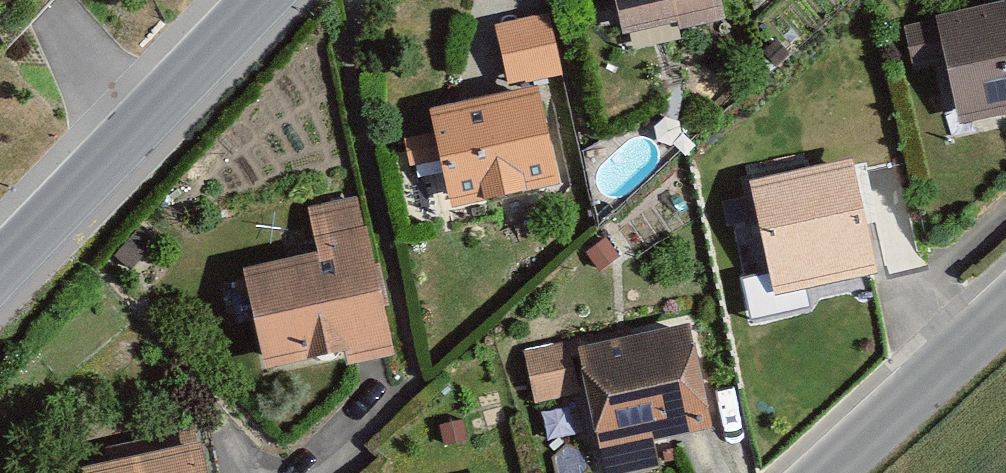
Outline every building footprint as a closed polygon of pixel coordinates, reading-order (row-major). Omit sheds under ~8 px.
[(618,38),(711,18),(707,0),(609,0),(618,38)] [(895,29),(904,76),(934,70),(947,138),(1005,127),(1005,8),(895,29)] [(552,25),(495,34),(504,92),(561,84),(552,25)] [(550,194),(532,100),(422,121),(440,215),(550,194)] [(861,216),(852,170),(744,192),(766,305),(869,284),(866,273),(898,266),(887,211),(861,216)] [(390,363),(354,202),(303,213),(315,267),(244,282),(264,376),(338,360),(341,373),(390,363)] [(150,246),(130,227),(100,258),(120,277),(150,246)] [(683,330),(524,359),(534,411),(582,402),(592,457),(595,472),(656,472),(651,447),(703,438),(683,330)] [(194,451),(94,472),(199,472),(194,451)]
